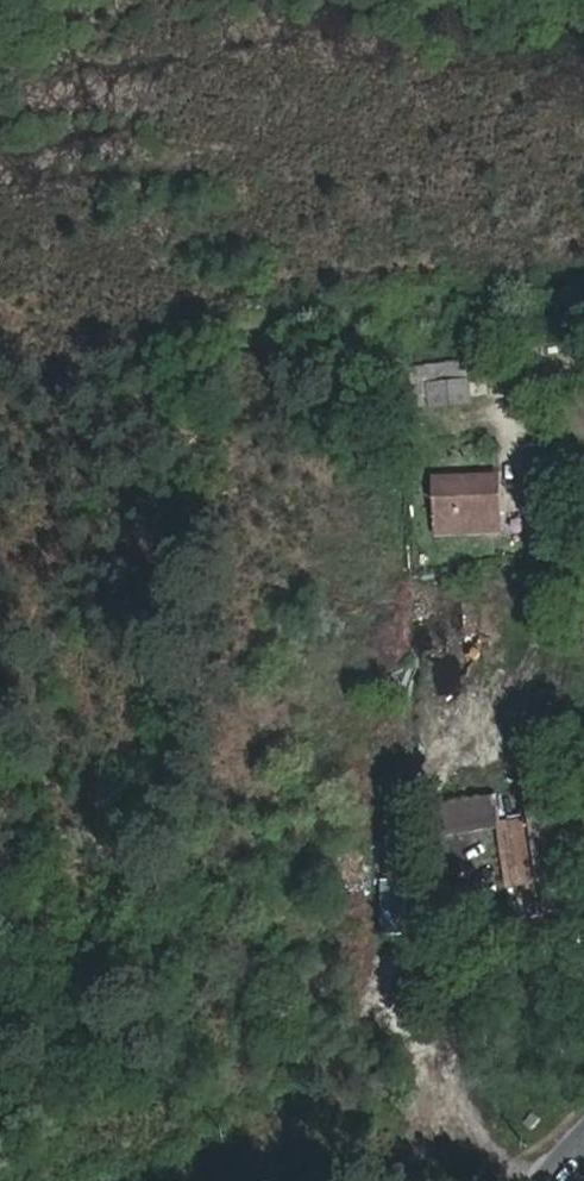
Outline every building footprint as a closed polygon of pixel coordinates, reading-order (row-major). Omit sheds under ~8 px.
[(470,360),(415,363),(417,406),(472,403),(470,360)] [(449,494),(449,505),(487,504),(486,492),(449,494)] [(449,505),(434,506),(435,546),(444,545),(487,543),(487,504),(449,505)] [(561,811),(501,815),(500,795),(448,798),(451,832),(500,828),(505,886),(541,884),(543,905),(568,904),(561,811)]
